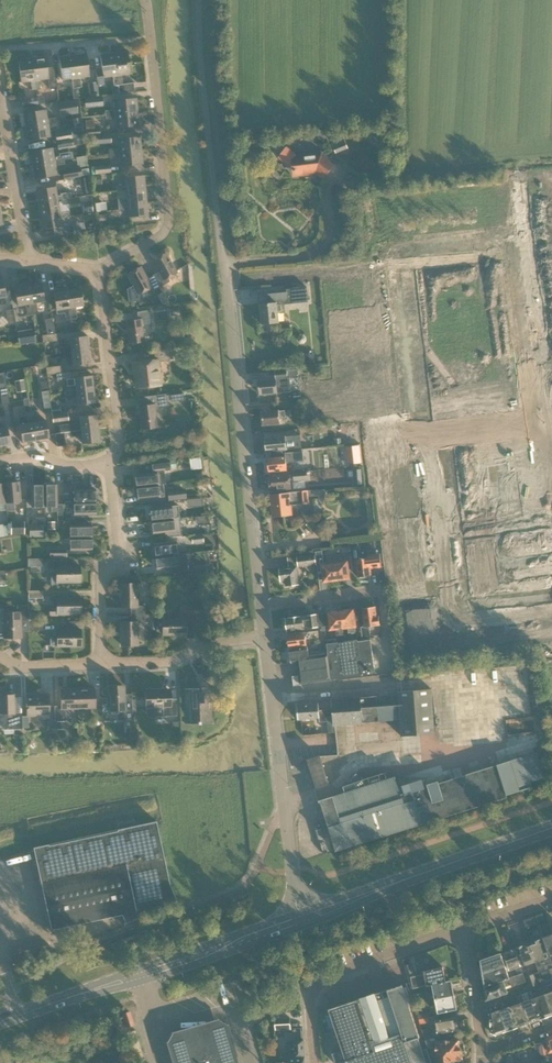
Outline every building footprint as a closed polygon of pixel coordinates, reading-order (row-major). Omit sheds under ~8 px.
[(127,52),(114,53),(118,85),(121,84),(120,75),(130,74),(127,52)] [(118,85),(114,53),(99,55),(101,68),(94,69),(96,82),(96,85),(103,84),(102,77),(112,76),(113,85),(118,85)] [(85,54),(74,55),(78,87),(80,87),(78,78),(88,76),(85,54)] [(78,87),(74,55),(58,58),(62,80),(70,79),(71,88),(78,87)] [(45,56),(31,58),(36,90),(40,90),(38,80),(48,79),(45,56)] [(36,90),(31,58),(17,60),(20,82),(30,81),(31,91),(36,90)] [(48,79),(50,89),(56,88),(55,79),(48,79)] [(134,84),(129,85),(117,86),(118,93),(134,92),(134,84)] [(84,98),(85,106),(100,104),(100,96),(84,98)] [(21,100),(23,107),(37,105),(36,97),(21,100)] [(104,111),(105,115),(136,112),(135,98),(112,100),(112,110),(104,111)] [(58,103),(60,116),(78,113),(76,100),(58,103)] [(22,114),(25,127),(56,122),(55,118),(46,119),(45,110),(22,114)] [(137,126),(136,112),(105,115),(105,119),(114,119),(114,128),(137,126)] [(56,122),(25,127),(27,141),(50,137),(48,127),(57,126),(56,122)] [(86,136),(100,135),(99,128),(86,129),(86,136)] [(324,140),(327,136),(318,130),(315,134),(324,140)] [(378,142),(383,136),(377,131),(372,137),(378,142)] [(55,134),(56,141),(71,139),(70,132),(55,134)] [(72,146),(85,143),(84,136),(71,139),(72,146)] [(108,149),(108,154),(140,151),(139,137),(115,139),(116,148),(108,149)] [(71,139),(56,141),(57,149),(73,147),(72,146),(71,139)] [(29,152),(31,165),(63,160),(71,158),(70,152),(59,154),(60,156),(53,157),(51,148),(29,152)] [(301,157),(294,158),(294,154),(287,149),(281,158),(292,167),(294,166),(295,177),(306,175),(306,174),(316,173),(324,179),(335,165),(321,154),(309,156),(307,154),(303,155),(301,157)] [(141,164),(140,151),(108,154),(109,158),(118,157),(118,166),(141,164)] [(64,165),(63,160),(31,165),(34,179),(56,175),(54,166),(64,165)] [(94,166),(94,174),(110,173),(109,165),(94,166)] [(62,170),(63,179),(82,177),(82,176),(81,169),(80,167),(62,170)] [(94,185),(102,184),(101,175),(93,176),(94,185)] [(117,192),(126,192),(145,190),(144,175),(125,177),(126,187),(122,187),(122,185),(116,186),(117,192)] [(80,185),(87,184),(86,177),(79,178),(80,185)] [(36,190),(38,204),(67,199),(66,193),(60,194),(60,196),(57,196),(55,186),(36,190)] [(531,199),(532,209),(533,209),(533,208),(551,206),(551,186),(548,187),(549,194),(532,196),(532,199),(531,199)] [(146,202),(145,190),(126,192),(127,199),(123,199),(123,198),(117,198),(118,205),(146,202)] [(68,205),(67,199),(38,204),(41,217),(60,213),(58,204),(62,204),(62,206),(68,205)] [(146,202),(118,205),(118,211),(124,210),(124,208),(127,208),(128,218),(147,216),(146,202)] [(533,208),(533,209),(535,220),(551,218),(551,220),(551,206),(533,208)] [(53,229),(54,236),(69,234),(68,226),(62,227),(60,217),(64,217),(64,219),(70,218),(69,212),(60,213),(41,217),(43,230),(53,229)] [(73,231),(80,229),(79,223),(72,224),(73,231)] [(536,242),(537,252),(538,252),(538,251),(551,250),(551,237),(537,239),(537,242),(536,242)] [(538,251),(538,252),(539,264),(551,262),(551,250),(538,251)] [(165,253),(151,260),(157,272),(152,275),(158,287),(169,282),(169,277),(176,273),(165,253)] [(158,287),(152,275),(146,278),(140,266),(126,274),(132,285),(126,288),(127,302),(139,300),(138,293),(150,287),(152,291),(158,287)] [(489,266),(477,267),(480,289),(491,288),(492,288),(489,266)] [(477,267),(466,269),(468,291),(480,289),(477,267)] [(466,269),(454,270),(456,292),(468,291),(466,269)] [(454,270),(442,271),(445,293),(456,292),(454,270)] [(431,272),(430,273),(433,295),(445,293),(442,271),(431,272)] [(431,272),(417,274),(419,297),(433,295),(430,273),(431,272)] [(541,283),(542,290),(541,290),(542,295),(551,294),(551,282),(541,283)] [(41,284),(28,286),(33,315),(38,314),(36,303),(43,302),(41,284)] [(33,315),(28,286),(15,288),(18,305),(25,304),(27,316),(33,315)] [(287,289),(287,292),(272,294),(273,303),(260,305),(262,324),(279,323),(278,313),(285,313),(285,304),(311,301),(310,287),(287,289)] [(80,288),(66,290),(71,319),(76,318),(75,307),(82,306),(80,288)] [(71,319),(66,290),(53,293),(57,314),(65,313),(67,330),(73,330),(71,319)] [(542,295),(542,300),(543,300),(544,307),(551,307),(551,294),(542,295)] [(170,316),(179,315),(178,307),(169,308),(170,316)] [(15,324),(13,310),(5,311),(8,326),(15,324)] [(141,326),(152,324),(151,311),(137,313),(138,320),(126,322),(128,343),(143,341),(141,326)] [(507,318),(487,321),(488,333),(508,331),(507,318)] [(45,320),(47,334),(54,334),(52,319),(45,320)] [(445,325),(425,328),(426,340),(446,338),(445,325)] [(369,328),(356,329),(356,337),(364,336),(365,348),(389,345),(389,340),(388,340),(387,333),(370,335),(369,328)] [(35,341),(34,336),(33,329),(17,332),(19,344),(35,341)] [(508,331),(488,333),(490,345),(509,342),(508,331)] [(54,334),(47,334),(47,335),(42,335),(43,343),(58,341),(57,334),(54,334)] [(55,354),(59,353),(88,350),(86,336),(69,338),(70,346),(55,348),(55,354)] [(446,338),(426,340),(428,352),(447,349),(446,338)] [(509,342),(490,345),(491,356),(511,354),(509,342)] [(367,359),(359,360),(360,368),(374,366),(373,359),(390,357),(389,350),(390,350),(389,345),(365,348),(367,359)] [(308,346),(278,349),(279,364),(310,361),(308,346)] [(172,349),(167,349),(153,351),(154,361),(132,363),(135,388),(159,385),(157,367),(160,367),(160,362),(170,361),(169,360),(173,359),(172,349)] [(447,349),(428,352),(429,363),(449,361),(447,349)] [(89,363),(88,350),(59,353),(60,358),(71,357),(72,365),(89,363)] [(491,356),(491,357),(492,369),(512,367),(511,354),(491,356)] [(429,363),(429,364),(430,376),(450,374),(449,361),(429,363)] [(46,368),(47,374),(62,372),(61,366),(46,368)] [(259,380),(260,394),(278,393),(278,392),(291,391),(290,377),(298,377),(297,370),(275,372),(276,379),(259,380)] [(62,372),(47,374),(47,375),(56,374),(57,380),(70,379),(70,372),(62,373),(62,372)] [(63,387),(64,392),(93,389),(91,376),(74,378),(75,386),(63,387)] [(23,380),(14,381),(16,388),(25,387),(23,380)] [(485,393),(480,394),(482,413),(481,413),(481,414),(494,412),(493,412),(491,393),(492,393),(491,385),(485,386),(485,393)] [(2,404),(9,403),(6,388),(0,389),(0,391),(2,404)] [(93,389),(64,392),(65,398),(76,397),(77,404),(94,402),(93,389)] [(450,390),(444,391),(447,417),(446,417),(446,418),(459,416),(458,416),(456,397),(450,397),(450,390)] [(41,392),(44,409),(51,408),(48,391),(41,392)] [(155,406),(167,405),(165,394),(143,397),(144,405),(138,406),(141,429),(157,427),(155,406)] [(35,410),(30,411),(35,439),(48,437),(46,420),(37,421),(35,410)] [(280,418),(286,418),(286,415),(285,410),(279,411),(279,410),(262,412),(263,425),(280,423),(280,418)] [(35,439),(30,411),(25,412),(25,416),(18,417),(22,441),(35,439)] [(52,414),(53,422),(68,420),(67,412),(61,413),(52,414)] [(61,432),(69,431),(86,429),(98,428),(96,415),(79,417),(80,424),(77,425),(77,423),(60,425),(61,432)] [(10,443),(7,426),(0,428),(0,445),(10,443)] [(345,427),(347,444),(360,442),(358,426),(345,427)] [(98,428),(86,429),(69,431),(70,437),(81,436),(82,442),(99,440),(98,428)] [(55,434),(57,446),(65,445),(63,433),(55,434)] [(267,451),(270,451),(286,449),(302,448),(301,435),(285,437),(285,436),(266,438),(267,451)] [(514,442),(503,443),(506,470),(512,469),(511,462),(517,461),(515,442),(514,442)] [(492,444),(494,464),(500,463),(500,470),(506,470),(503,443),(492,444)] [(492,444),(479,446),(480,446),(482,465),(481,465),(482,472),(489,472),(488,464),(494,464),(492,444)] [(479,446),(468,447),(471,474),(477,473),(476,466),(481,465),(482,465),(480,446),(479,446)] [(468,447),(456,448),(458,468),(464,467),(465,474),(471,474),(468,447)] [(271,457),(268,458),(269,472),(287,470),(286,462),(304,460),(303,451),(287,453),(286,449),(270,451),(271,457)] [(347,455),(348,464),(362,463),(361,453),(347,455)] [(402,457),(388,458),(389,466),(397,465),(398,477),(422,474),(421,469),(420,462),(403,464),(402,457)] [(168,461),(151,463),(152,472),(155,472),(164,471),(169,470),(168,461)] [(270,476),(271,489),(291,487),(290,481),(294,480),(294,481),(308,479),(307,470),(293,472),(294,474),(270,476)] [(152,472),(134,474),(136,487),(157,484),(163,484),(165,483),(164,471),(155,472),(152,472)] [(399,488),(392,489),(393,497),(406,495),(406,488),(423,486),(422,479),(422,474),(398,477),(399,488)] [(63,484),(71,484),(71,475),(63,476),(63,484)] [(543,482),(523,484),(525,497),(545,494),(543,482)] [(14,509),(13,502),(21,501),(19,483),(4,484),(6,503),(6,510),(14,509)] [(157,484),(136,487),(137,499),(164,496),(163,484),(157,484)] [(43,485),(31,486),(31,507),(44,507),(43,485)] [(56,485),(43,485),(44,507),(51,507),(51,512),(57,512),(62,512),(62,504),(57,504),(56,485)] [(73,489),(73,502),(95,502),(94,489),(73,489)] [(183,489),(167,490),(168,500),(184,498),(183,489)] [(481,489),(461,491),(463,503),(483,501),(481,489)] [(272,495),(274,515),(291,513),(290,504),(309,502),(308,494),(308,491),(308,490),(297,491),(289,492),(289,493),(272,495)] [(545,494),(525,497),(526,508),(546,506),(545,494)] [(407,500),(393,501),(394,509),(402,508),(403,520),(427,517),(426,512),(425,505),(408,507),(407,500)] [(483,501),(463,503),(464,515),(484,513),(483,501)] [(95,515),(95,502),(73,502),(74,515),(95,515)] [(170,506),(149,508),(151,521),(172,518),(179,517),(177,505),(170,506)] [(546,506),(526,508),(528,520),(547,518),(546,506)] [(484,513),(464,515),(466,527),(485,525),(484,513)] [(404,531),(397,532),(397,540),(411,538),(410,531),(428,529),(427,522),(427,517),(403,520),(404,531)] [(172,518),(151,521),(152,533),(173,531),(172,518)] [(528,520),(527,520),(529,532),(549,530),(547,518),(528,520)] [(24,534),(24,523),(11,523),(11,534),(24,534)] [(43,537),(43,525),(36,525),(30,525),(30,537),(43,537)] [(70,525),(70,538),(91,537),(91,525),(70,525)] [(466,527),(465,527),(467,539),(487,537),(486,525),(485,525),(466,527)] [(191,536),(192,543),(203,542),(203,535),(191,536)] [(91,537),(70,538),(70,550),(91,550),(91,537)] [(175,541),(153,544),(155,556),(176,554),(175,541)] [(411,543),(397,544),(398,552),(406,551),(407,563),(430,560),(429,548),(412,550),(411,543)] [(358,577),(372,575),(371,568),(382,567),(380,553),(369,555),(368,550),(360,551),(360,547),(351,548),(352,563),(357,562),(358,577)] [(50,549),(50,557),(67,557),(67,549),(50,549)] [(323,550),(316,551),(319,578),(324,578),(324,581),(337,580),(335,563),(334,563),(324,564),(323,550)] [(176,554),(155,556),(156,569),(170,567),(171,572),(187,571),(185,553),(176,554)] [(298,556),(299,566),(317,564),(316,561),(315,553),(298,556)] [(28,558),(28,566),(42,566),(42,558),(28,558)] [(408,574),(401,575),(402,583),(415,581),(415,574),(432,573),(431,569),(433,569),(431,560),(430,560),(407,563),(408,574)] [(347,561),(335,563),(337,580),(346,578),(349,578),(347,561)] [(540,563),(541,563),(543,585),(543,586),(551,585),(551,561),(540,563)] [(541,563),(529,564),(532,587),(543,585),(541,563)] [(529,564),(517,566),(520,588),(532,587),(529,564)] [(56,566),(56,576),(51,576),(51,585),(58,585),(58,583),(80,582),(79,565),(56,566)] [(192,567),(193,575),(207,574),(206,565),(192,567)] [(297,566),(280,568),(281,581),(286,580),(286,586),(299,584),(297,566)] [(517,566),(505,567),(508,589),(520,588),(517,566)] [(505,567),(494,568),(496,591),(508,589),(505,567)] [(482,570),(484,592),(485,592),(496,591),(494,568),(482,570)] [(482,569),(468,571),(471,594),(485,592),(484,592),(482,570),(482,569)] [(130,606),(130,613),(145,613),(145,605),(138,606),(137,583),(120,584),(120,606),(130,606)] [(26,589),(17,590),(12,590),(12,603),(26,603),(26,589)] [(55,614),(80,614),(80,598),(57,598),(57,607),(49,607),(49,617),(55,617),(55,614)] [(21,620),(28,619),(28,605),(17,605),(17,613),(3,613),(3,637),(21,637),(21,620)] [(370,626),(380,624),(379,616),(377,616),(376,606),(362,608),(365,626),(361,627),(363,639),(371,638),(370,626)] [(341,611),(343,628),(348,627),(349,634),(356,633),(355,626),(356,626),(353,609),(341,611)] [(185,618),(162,618),(161,619),(161,617),(157,617),(157,629),(162,629),(162,635),(187,634),(186,625),(193,625),(193,611),(185,611),(185,618)] [(203,628),(216,628),(216,611),(203,611),(203,628)] [(337,638),(338,642),(345,641),(343,628),(341,611),(328,612),(330,629),(336,628),(337,638)] [(145,613),(130,613),(130,622),(120,622),(121,645),(138,645),(138,622),(145,622),(145,613)] [(286,618),(287,631),(305,629),(309,628),(325,626),(324,613),(316,614),(286,618)] [(57,630),(57,638),(50,638),(50,646),(80,646),(80,629),(57,630)] [(305,632),(288,634),(289,647),(307,645),(306,639),(319,637),(318,630),(305,632)] [(338,642),(328,643),(327,643),(328,648),(311,651),(311,652),(308,653),(308,647),(290,649),(291,662),(298,662),(300,675),(293,676),(294,685),(301,685),(301,683),(362,675),(362,674),(376,673),(371,639),(358,641),(358,639),(345,641),(338,642)] [(188,688),(189,724),(200,723),(200,722),(210,721),(209,701),(211,701),(210,677),(200,678),(200,688),(188,688)] [(118,709),(118,719),(131,718),(131,701),(125,701),(124,686),(110,687),(110,709),(118,709)] [(93,687),(78,688),(79,709),(90,708),(90,720),(101,719),(101,704),(94,704),(93,687)] [(54,706),(54,721),(65,721),(65,709),(79,709),(78,688),(60,689),(61,705),(54,706)] [(156,715),(162,715),(162,716),(176,715),(175,698),(168,699),(167,689),(146,690),(146,706),(148,706),(148,707),(146,709),(146,712),(148,715),(149,716),(152,717),(154,717),(156,715)] [(398,692),(402,735),(435,733),(431,689),(398,692)] [(37,715),(37,718),(49,718),(48,693),(26,694),(26,716),(37,715)] [(4,729),(21,728),(21,712),(14,712),(13,694),(0,695),(0,729),(4,729)] [(320,717),(320,721),(328,721),(327,716),(334,716),(335,724),(363,722),(379,721),(377,697),(361,698),(361,697),(333,699),(334,712),(326,713),(326,710),(320,710),(319,703),(297,705),(299,719),(320,717)] [(142,744),(141,731),(133,731),(134,745),(142,744)] [(536,752),(523,757),(531,782),(544,777),(536,752)] [(309,760),(318,788),(329,784),(320,756),(309,760)] [(523,757),(511,760),(521,790),(532,787),(531,782),(523,757)] [(511,760),(497,765),(505,790),(506,795),(521,790),(511,760)] [(333,796),(320,800),(320,802),(321,802),(326,818),(336,850),(335,850),(336,851),(339,850),(346,848),(423,824),(422,823),(431,820),(431,821),(442,818),(507,798),(506,795),(505,790),(497,765),(425,787),(421,789),(419,780),(397,787),(394,777),(390,779),(388,772),(366,779),(358,772),(338,793),(339,795),(333,797),(333,796)] [(124,923),(176,901),(169,884),(155,821),(33,848),(50,927),(50,930),(52,929),(52,928),(121,913),(121,914),(122,914),(125,922),(123,922),(124,923)] [(543,938),(549,955),(551,954),(551,935),(543,938)] [(541,963),(540,960),(548,957),(541,938),(529,943),(535,961),(539,972),(540,972),(545,970),(546,970),(545,966),(544,963),(541,963)] [(517,950),(521,960),(523,965),(535,961),(529,943),(516,947),(517,948),(517,950)] [(23,951),(25,960),(52,955),(50,945),(23,951)] [(481,960),(483,973),(521,960),(517,950),(517,948),(501,954),(501,953),(481,960)] [(523,965),(521,960),(483,973),(485,986),(509,978),(507,971),(523,965)] [(413,988),(432,984),(446,981),(443,967),(432,969),(431,966),(423,968),(424,974),(411,977),(413,988)] [(548,970),(541,972),(544,981),(551,979),(548,970)] [(509,978),(485,986),(487,999),(507,992),(505,987),(511,985),(512,987),(521,984),(526,981),(523,973),(518,975),(509,978)] [(534,974),(534,973),(526,976),(530,987),(538,985),(536,979),(534,974)] [(422,994),(424,1001),(454,994),(452,981),(450,980),(446,981),(432,984),(434,992),(422,994)] [(329,1009),(343,1050),(332,1054),(335,1062),(339,1062),(347,1060),(348,1062),(432,1062),(427,1049),(422,1050),(419,1038),(420,1038),(402,984),(329,1009)] [(551,1015),(551,992),(550,993),(547,985),(542,987),(551,1015)] [(531,991),(540,1019),(541,1019),(551,1015),(542,987),(531,991)] [(529,1023),(540,1019),(531,991),(519,995),(522,1003),(529,1023)] [(454,994),(424,1001),(425,1007),(437,1005),(438,1013),(456,1009),(457,1007),(454,994)] [(511,1007),(518,1027),(529,1023),(522,1003),(516,1006),(513,998),(508,999),(511,1007)] [(518,1027),(511,1007),(505,1009),(502,1001),(497,1003),(507,1031),(518,1027)] [(503,1032),(507,1031),(497,1003),(488,1006),(490,1013),(489,1013),(489,1014),(490,1014),(490,1020),(491,1027),(492,1032),(491,1032),(492,1033),(496,1035),(496,1034),(503,1032)] [(134,1024),(130,1011),(123,1014),(127,1026),(134,1024)] [(431,1028),(422,1030),(425,1038),(439,1036),(439,1033),(458,1030),(456,1017),(436,1020),(437,1028),(431,1028)] [(170,1062),(238,1062),(226,1024),(225,1024),(217,1019),(217,1018),(169,1032),(170,1033),(166,1041),(164,1042),(170,1062)] [(275,1018),(275,1030),(291,1029),(291,1018),(275,1018)] [(428,1048),(436,1047),(436,1050),(437,1050),(439,1062),(451,1062),(451,1061),(459,1060),(460,1061),(462,1058),(461,1058),(459,1041),(460,1041),(457,1039),(435,1041),(435,1038),(425,1039),(428,1048)] [(276,1062),(305,1062),(305,1056),(304,1039),(293,1040),(294,1053),(286,1053),(287,1062),(276,1062)] [(544,1055),(542,1043),(535,1044),(537,1057),(544,1055)] [(507,1062),(514,1062),(513,1055),(506,1056),(507,1062)]
